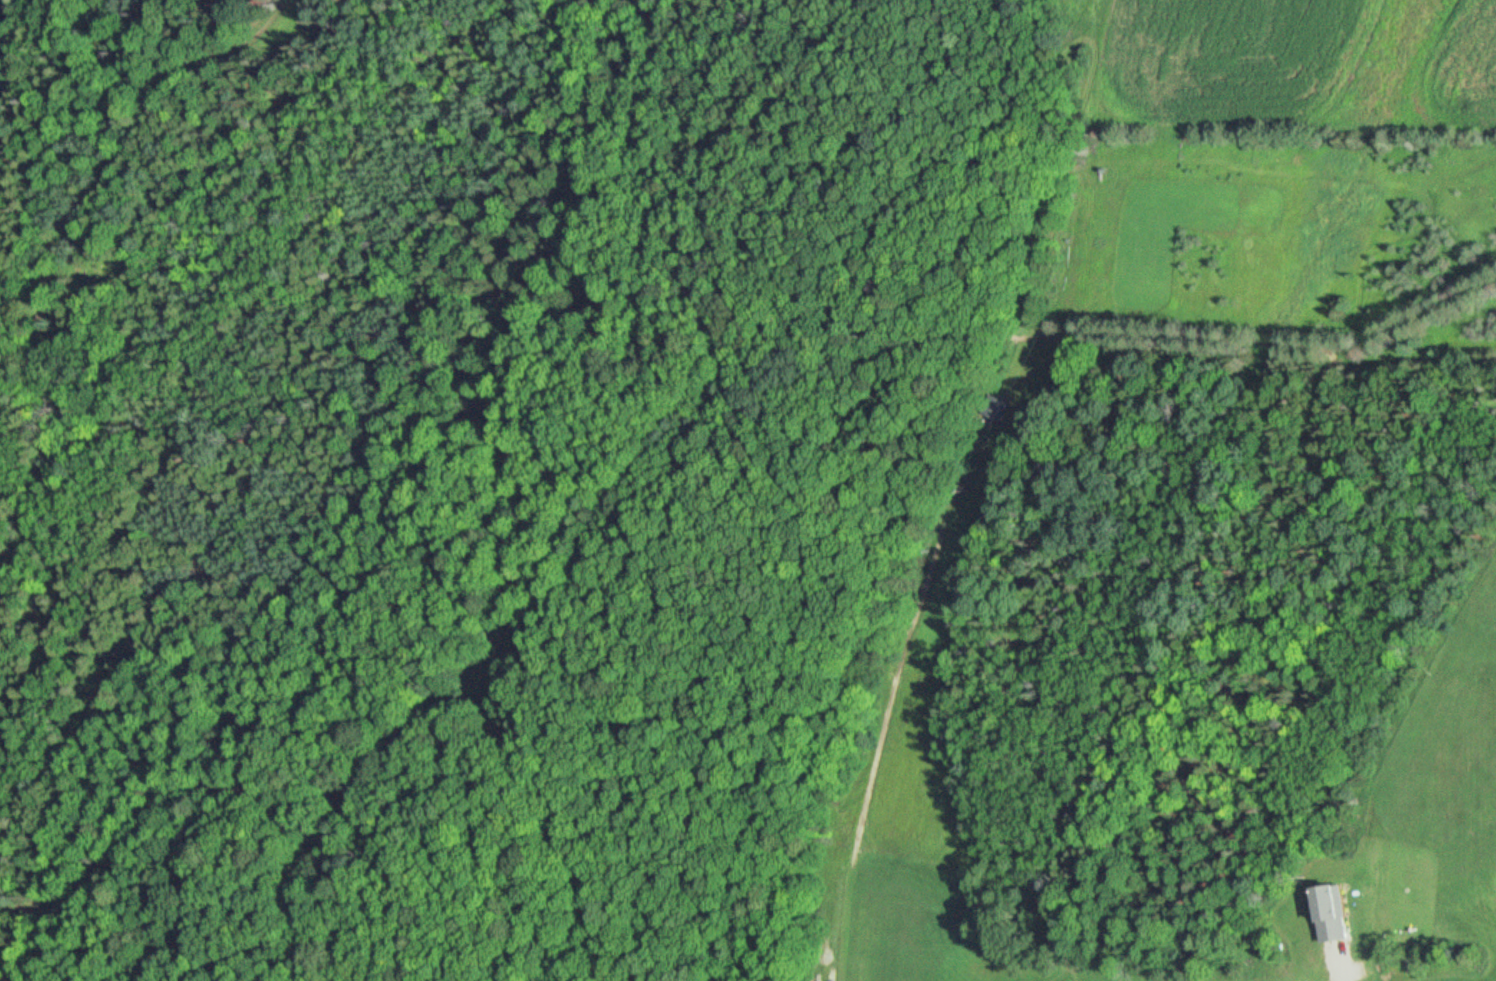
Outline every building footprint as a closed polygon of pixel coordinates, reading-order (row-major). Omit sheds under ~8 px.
[(1007,404),(993,397),(985,417),(998,423),(1007,404)]
